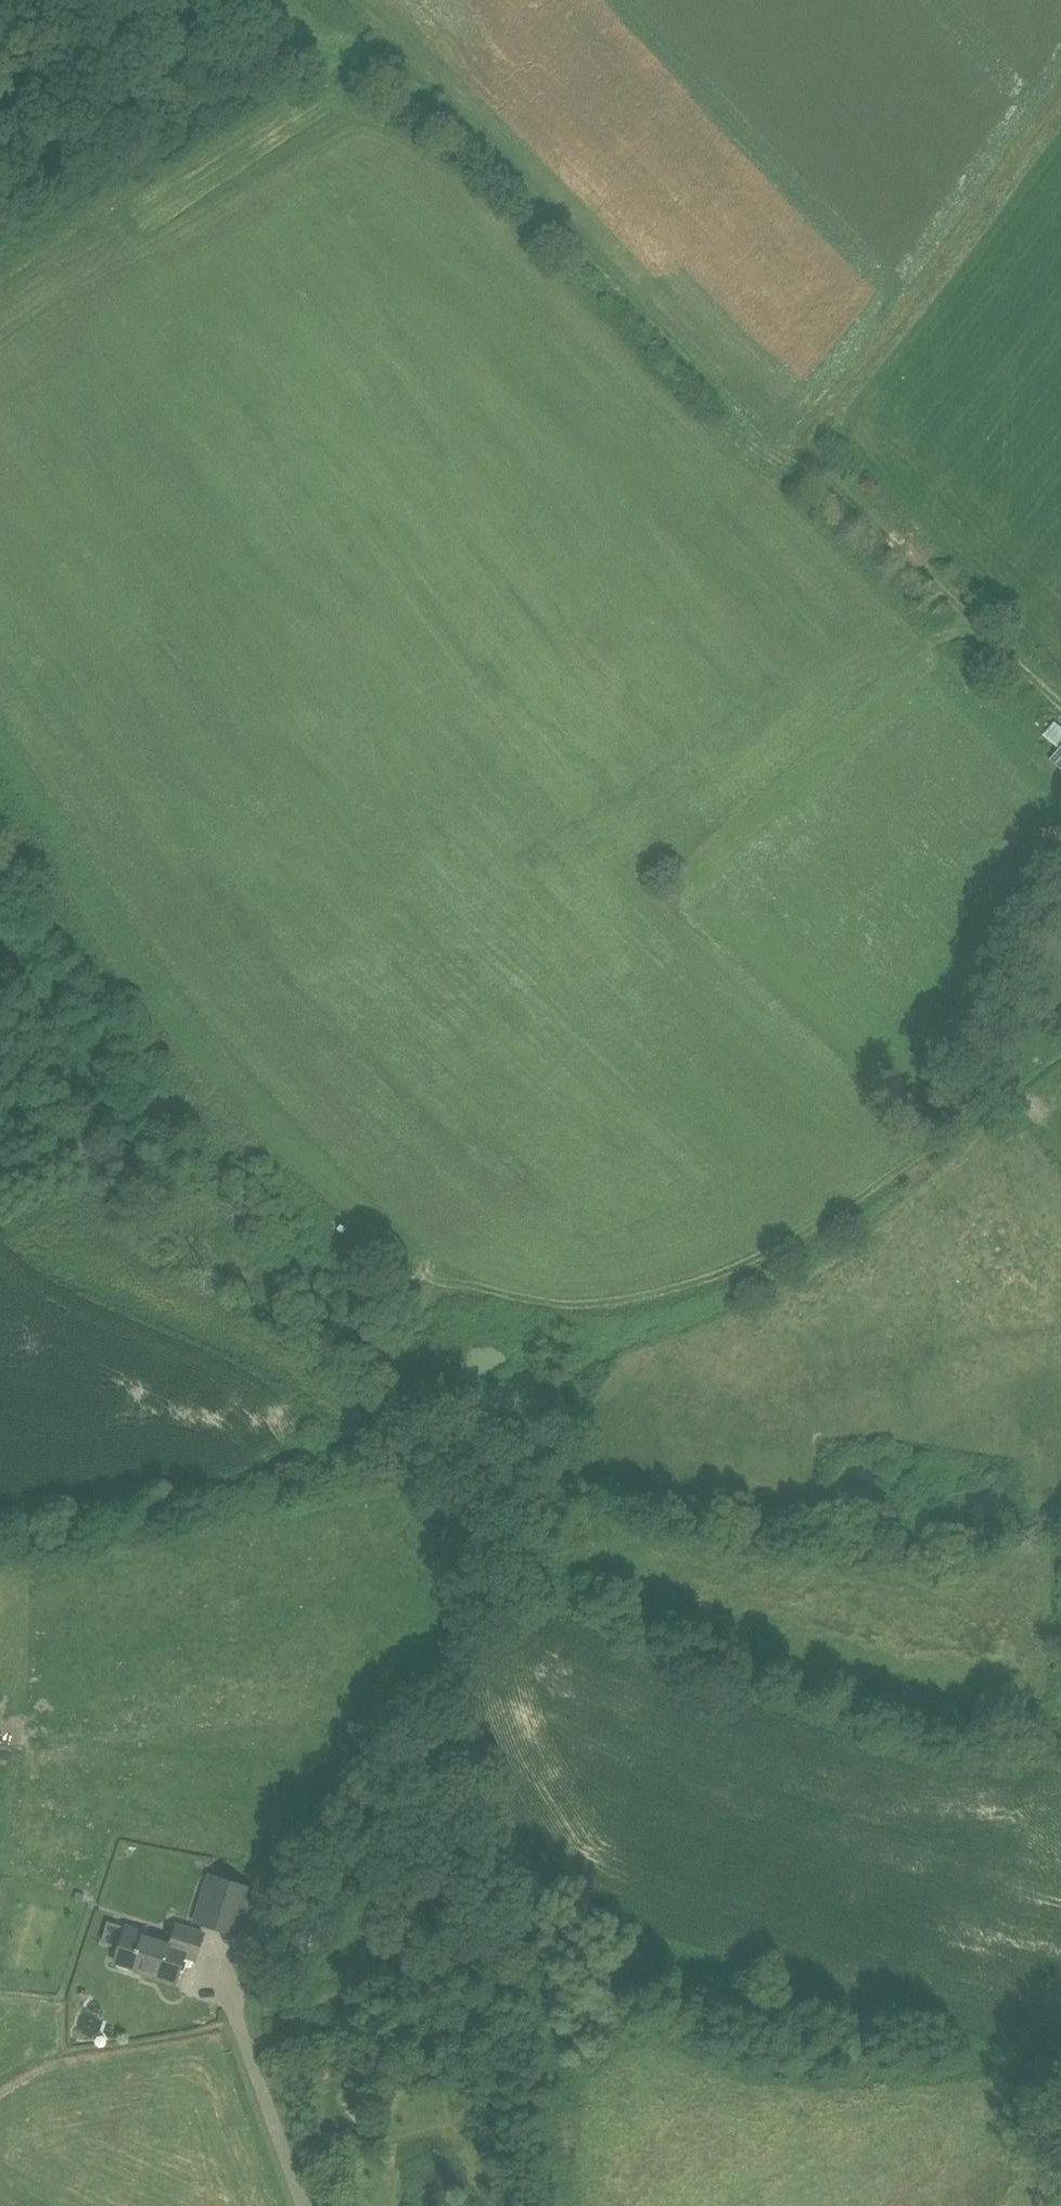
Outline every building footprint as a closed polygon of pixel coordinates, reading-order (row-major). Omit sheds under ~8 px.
[(255,1889),(237,1883),(208,1875),(194,1920),(240,1934),(255,1889)] [(175,1982),(176,1980),(184,1955),(194,1959),(203,1934),(177,1925),(172,1941),(126,1926),(115,1961),(144,1970),(144,1972),(175,1982)]
